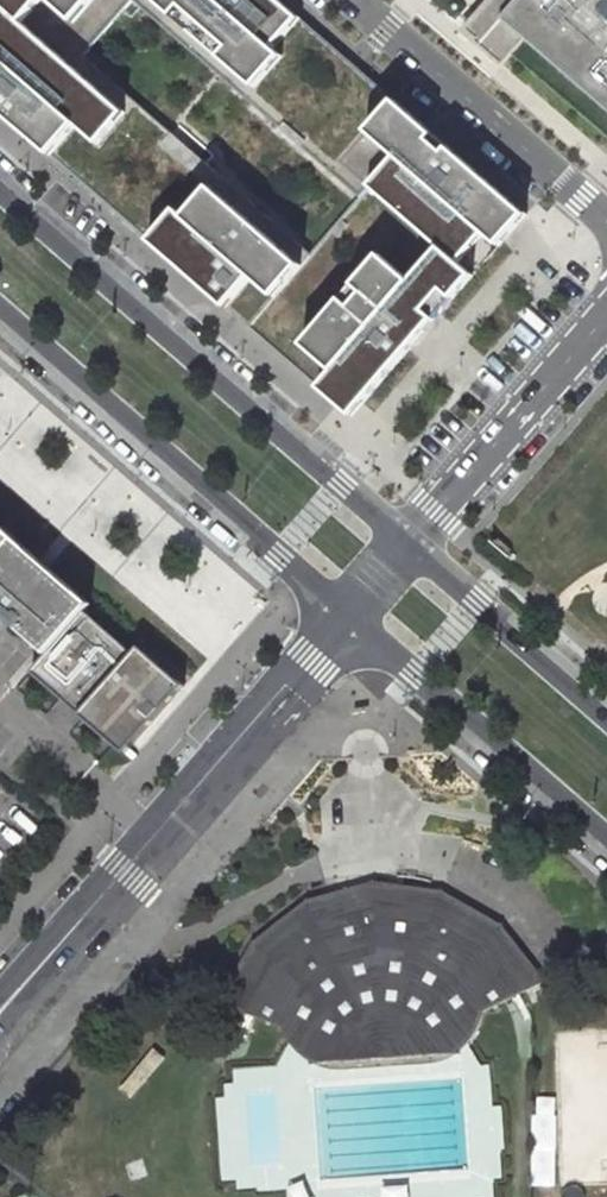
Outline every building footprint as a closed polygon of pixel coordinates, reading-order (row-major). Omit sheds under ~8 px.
[(353,416),(364,403),(410,350),(442,313),(475,276),(461,263),(487,233),(501,246),(504,243),(528,215),(281,0),(0,0),(0,110),(353,416)] [(464,28),(503,62),(524,38),(606,109),(606,0),(489,0),(464,28)] [(0,525),(0,612),(50,655),(34,675),(125,753),(184,685),(140,647),(135,653),(88,612),(93,606),(0,525)] [(309,904),(256,945),(229,997),(224,1006),(244,1013),(255,1017),(282,1026),(285,1035),(287,1038),(288,1039),(296,1049),(311,1060),(312,1064),(318,1065),(331,1067),(348,1066),(361,1064),(375,1059),(398,1058),(407,1059),(419,1061),(432,1061),(447,1059),(461,1053),(461,1050),(469,1042),(476,1034),(480,1026),(482,1019),(484,1011),(494,1006),(499,1003),(505,1001),(522,992),(526,990),(541,982),(499,928),(442,895),(375,886),(309,904)]
